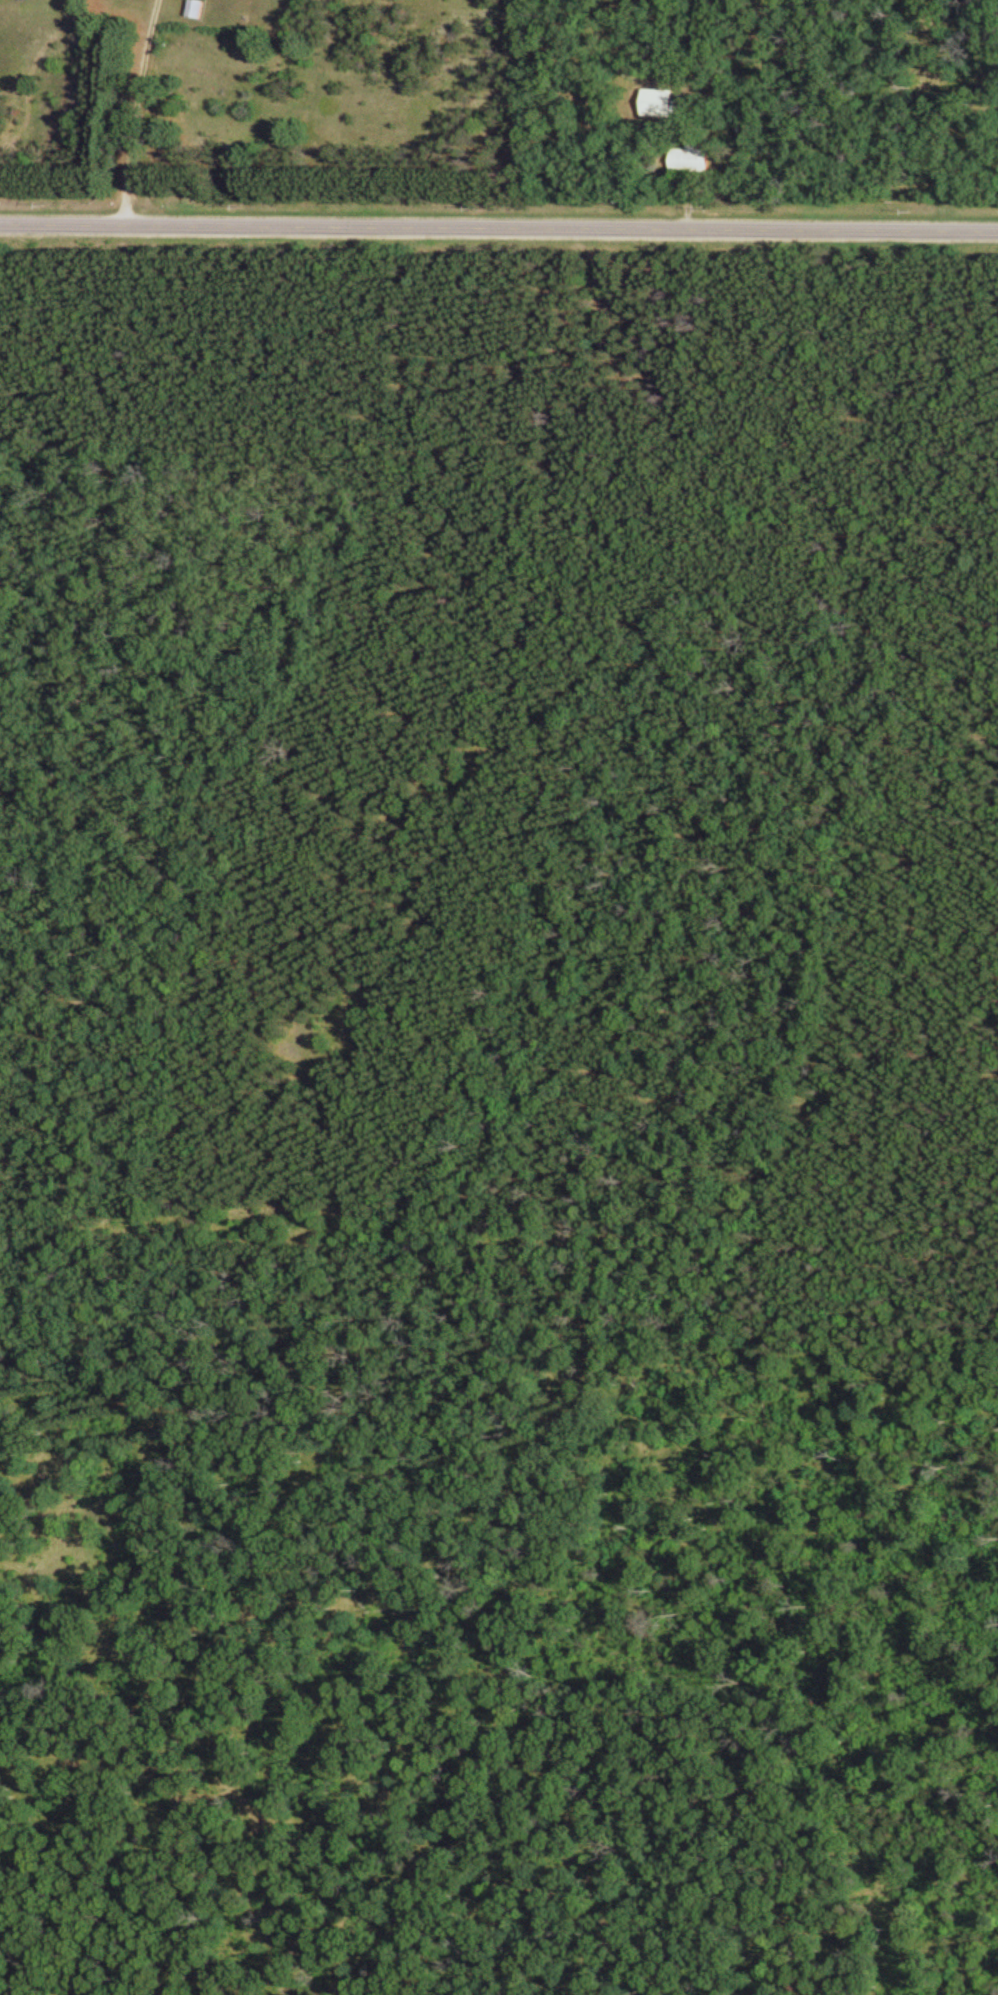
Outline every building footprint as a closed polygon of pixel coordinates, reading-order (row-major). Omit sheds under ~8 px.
[(207,0),(193,0),(190,15),(204,17),(207,0)] [(680,87),(649,87),(649,115),(680,115),(680,87)] [(676,147),(676,170),(714,170),(714,148),(702,148),(702,140),(692,140),(692,147),(676,147)]
